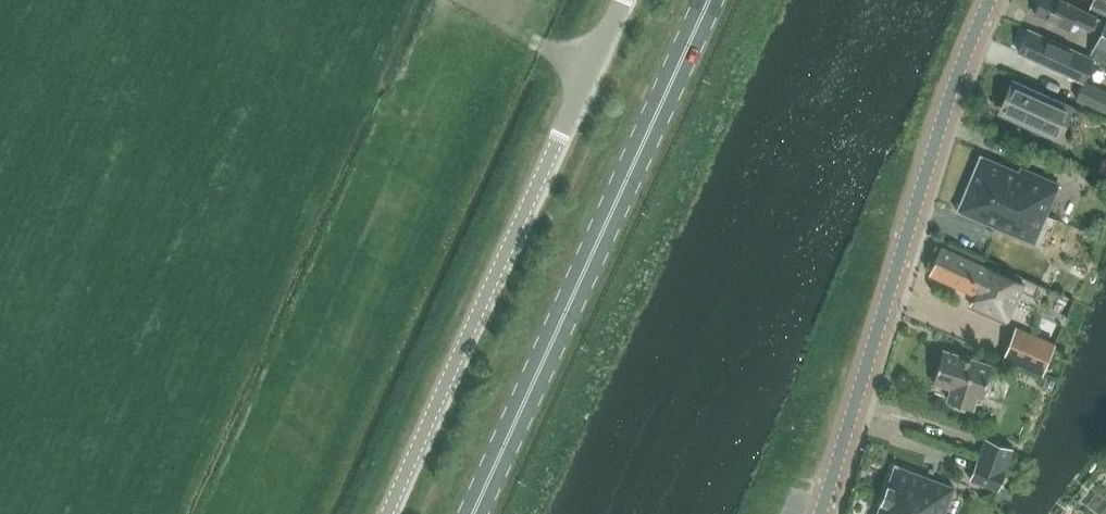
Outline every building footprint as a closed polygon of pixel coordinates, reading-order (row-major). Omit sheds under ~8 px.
[(1105,49),(1105,20),(1063,0),(1042,0),(1036,15),(1068,30),(1073,20),(1101,33),(1096,44),(1105,49)] [(1093,59),(1029,30),(1019,52),(1083,81),(1093,59)] [(1028,125),(1057,137),(1072,105),(1013,80),(1001,108),(1030,120),(1028,125)] [(1081,86),(1076,98),(1105,112),(1105,92),(1093,86),(1091,90),(1081,86)] [(1017,173),(1008,169),(1009,167),(982,156),(982,155),(980,155),(979,157),(980,157),(958,209),(957,211),(959,212),(959,211),(986,222),(986,220),(996,224),(995,226),(1034,243),(1059,184),(1020,167),(1017,173)] [(1023,284),(942,247),(930,274),(975,294),(970,305),(1007,321),(1023,284)] [(1054,343),(1016,327),(1004,357),(1042,373),(1054,343)] [(948,401),(976,409),(979,396),(985,397),(993,366),(943,351),(934,381),(953,387),(948,401)] [(1013,448),(986,438),(978,459),(1005,469),(1013,448)] [(1006,469),(1005,469),(977,459),(970,479),(998,490),(1006,469)] [(895,465),(877,513),(944,513),(954,487),(895,465)]
